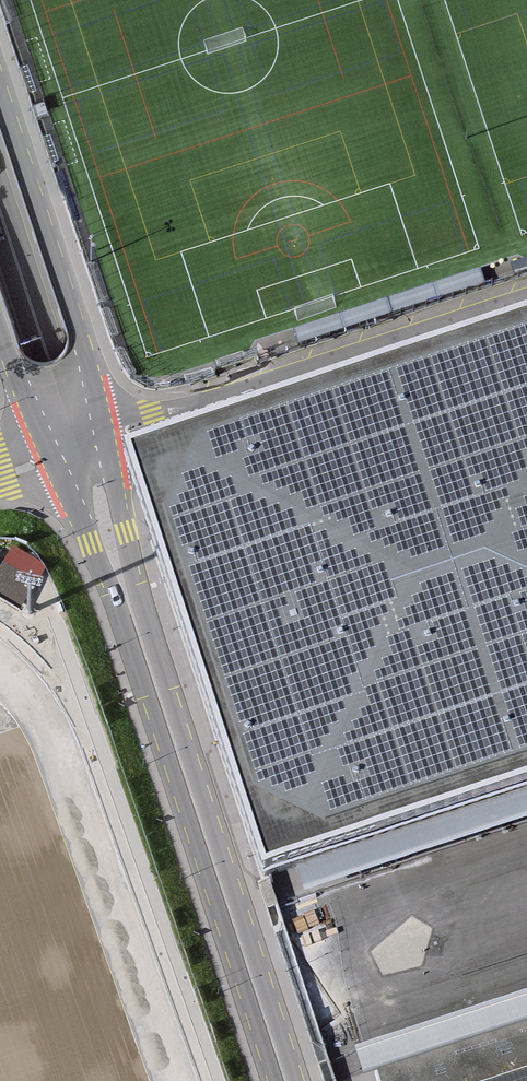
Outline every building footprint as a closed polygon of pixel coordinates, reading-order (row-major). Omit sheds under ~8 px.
[(264,885),(526,799),(526,327),(124,458),(264,885)] [(6,567),(0,580),(0,598),(29,612),(42,585),(6,567)] [(375,1074),(377,1080),(526,1080),(526,1024),(375,1074)]
